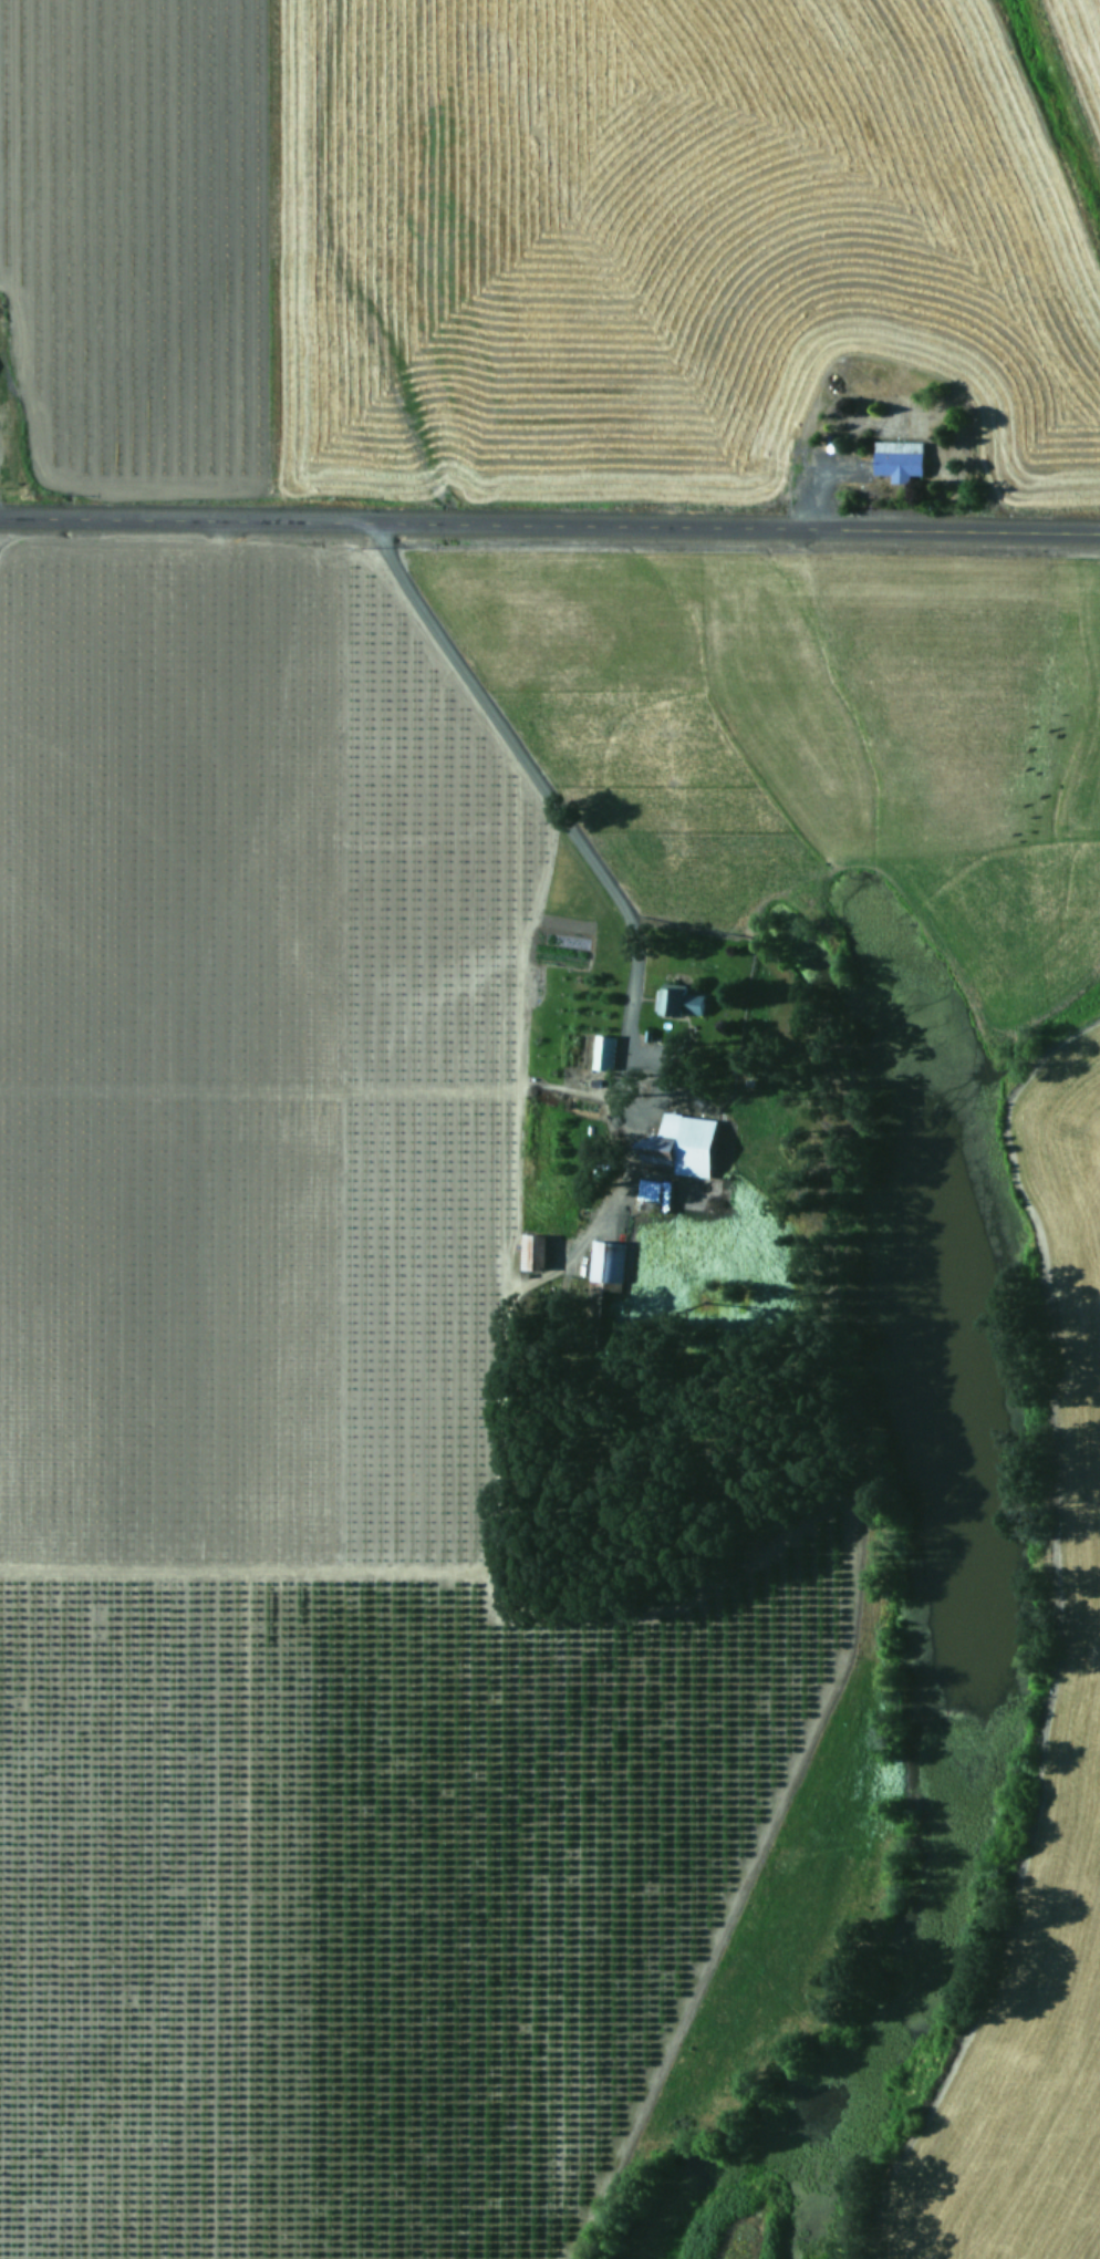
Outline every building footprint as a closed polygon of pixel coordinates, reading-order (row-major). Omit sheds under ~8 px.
[(923,442),(873,441),(873,474),(890,474),(890,482),(908,482),(908,475),(922,475),(923,442)] [(703,991),(656,989),(655,1013),(702,1015),(703,991)] [(613,1070),(614,1036),(594,1035),(593,1069),(613,1070)] [(657,1192),(658,1187),(640,1181),(635,1197),(643,1200),(646,1189),(657,1192)] [(520,1269),(545,1270),(546,1234),(521,1233),(520,1269)] [(622,1282),(624,1242),(591,1240),(589,1281),(622,1282)]
